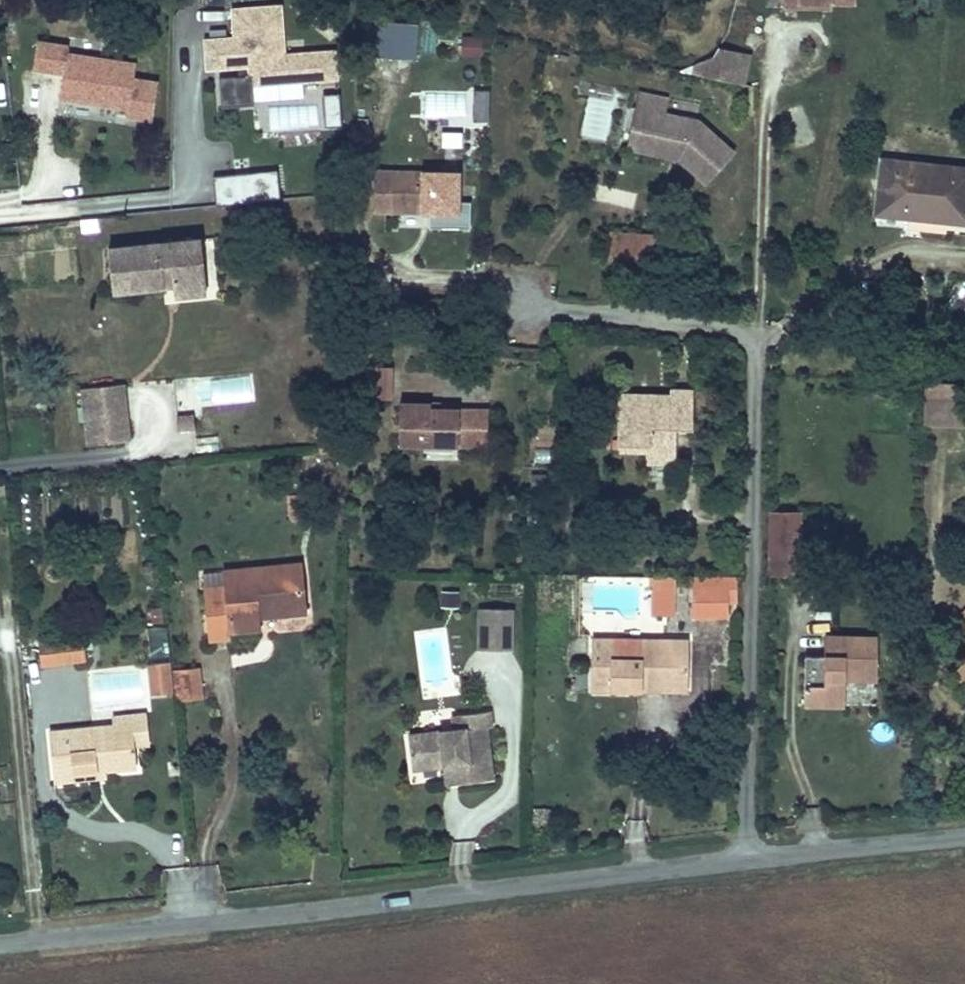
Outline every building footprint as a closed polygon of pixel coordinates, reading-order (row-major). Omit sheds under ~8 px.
[(302,83),(339,81),(336,48),(285,51),(281,2),(229,6),(231,35),(201,37),(204,73),(252,70),(254,100),(303,96),(302,83)] [(415,58),(418,26),(400,25),(400,30),(399,57),(415,58)] [(399,57),(400,30),(367,28),(365,55),(399,57)] [(481,54),(481,38),(463,38),(463,54),(481,54)] [(133,76),(136,61),(91,54),(93,42),(74,39),(73,45),(36,39),(31,70),(61,74),(57,103),(152,118),(158,80),(133,76)] [(711,47),(708,78),(746,83),(750,52),(711,47)] [(249,75),(216,80),(220,109),(253,104),(249,75)] [(471,89),(470,121),(488,122),(490,90),(471,89)] [(272,129),(324,128),(323,93),(301,94),(301,101),(271,102),(272,129)] [(322,96),(327,127),(342,125),(337,93),(322,96)] [(638,144),(645,109),(664,113),(667,98),(638,93),(627,148),(679,159),(682,155),(678,152),(638,144)] [(585,94),(581,138),(611,141),(615,97),(585,94)] [(735,153),(699,120),(664,113),(645,109),(638,144),(678,152),(682,155),(679,159),(706,184),(735,153)] [(439,145),(461,147),(462,131),(440,130),(439,145)] [(882,160),(876,213),(909,217),(910,208),(964,214),(964,168),(882,160)] [(276,169),(213,177),(217,205),(279,196),(276,169)] [(457,212),(458,173),(375,172),(375,211),(425,211),(425,206),(430,206),(430,211),(457,212)] [(597,183),(592,197),(630,208),(634,194),(597,183)] [(910,208),(909,217),(964,223),(964,214),(910,208)] [(658,260),(660,235),(609,233),(608,257),(658,260)] [(206,292),(200,239),(108,249),(113,292),(173,285),(174,295),(206,292)] [(392,366),(367,366),(367,396),(392,396),(392,366)] [(85,446),(132,440),(125,383),(78,388),(85,446)] [(926,384),(925,415),(964,416),(964,385),(926,384)] [(690,422),(691,391),(673,391),(673,396),(673,401),(620,400),(619,445),(649,445),(650,450),(649,461),(673,461),(674,429),(674,427),(672,427),(672,421),(690,422)] [(396,446),(487,450),(489,406),(398,402),(396,446)] [(178,430),(195,428),(193,412),(176,414),(178,430)] [(925,415),(925,424),(964,424),(964,416),(925,415)] [(349,450),(349,442),(319,445),(319,453),(349,450)] [(312,518),(310,493),(289,495),(291,520),(312,518)] [(800,554),(801,513),(770,512),(770,574),(791,575),(791,554),(800,554)] [(800,575),(800,554),(791,554),(791,575),(800,575)] [(306,613),(302,564),(223,572),(225,589),(204,591),(208,640),(230,638),(230,630),(258,627),(258,617),(306,613)] [(225,589),(223,572),(202,573),(204,591),(225,589)] [(674,616),(674,576),(661,576),(650,575),(650,585),(654,585),(654,616),(674,616)] [(737,600),(737,577),(693,576),(689,576),(692,589),(729,588),(729,600),(737,600)] [(729,600),(729,588),(692,589),(692,615),(729,614),(729,600)] [(511,628),(512,609),(480,609),(479,628),(511,628)] [(290,619),(261,619),(262,632),(290,631),(290,619)] [(511,650),(511,628),(479,628),(479,650),(511,650)] [(86,658),(83,634),(63,636),(66,660),(86,658)] [(66,660),(63,636),(38,639),(41,663),(66,660)] [(834,656),(834,637),(825,636),(824,656),(834,656)] [(877,680),(877,638),(834,637),(834,656),(824,656),(805,655),(804,704),(844,705),(844,679),(877,680)] [(688,681),(688,641),(593,639),(591,689),(642,690),(642,680),(688,681)] [(964,662),(964,658),(962,656),(949,670),(954,675),(964,662)] [(173,693),(170,662),(149,664),(151,677),(160,676),(162,694),(173,693)] [(954,675),(964,685),(964,662),(954,675)] [(202,699),(199,668),(173,671),(176,701),(202,699)] [(162,694),(160,676),(151,677),(152,695),(162,694)] [(688,691),(688,681),(642,680),(642,690),(688,691)] [(492,780),(485,728),(492,727),(490,711),(452,716),(454,731),(408,737),(412,769),(445,765),(456,764),(459,784),(492,780)] [(137,767),(132,724),(49,732),(54,782),(74,780),(73,773),(106,770),(137,767)] [(459,784),(456,764),(445,765),(447,785),(459,784)] [(107,776),(106,770),(73,773),(74,780),(107,776)] [(625,838),(645,840),(647,821),(627,819),(625,838)]
